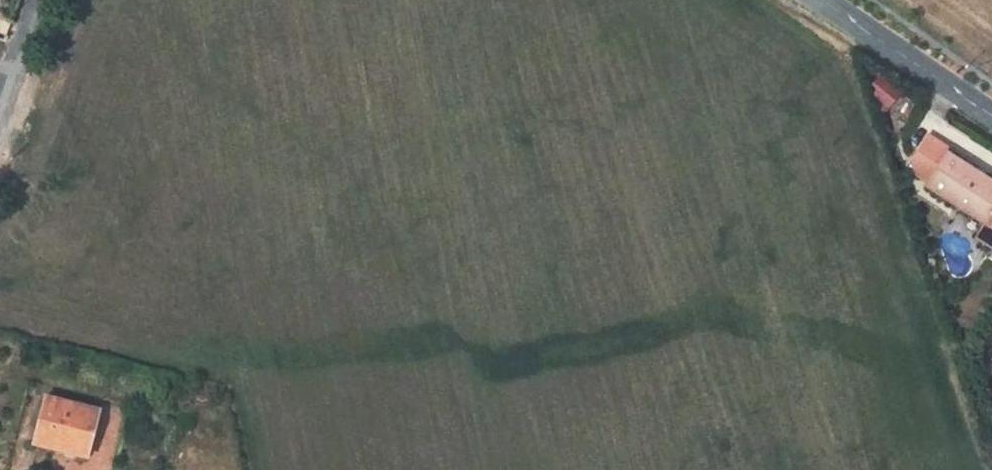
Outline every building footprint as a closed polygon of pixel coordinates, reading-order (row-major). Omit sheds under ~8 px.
[(924,180),(982,222),(976,230),(980,233),(982,241),(988,245),(991,244),(991,184),(945,149),(948,145),(927,130),(910,154),(914,167),(926,176),(924,180)] [(92,416),(43,401),(29,448),(79,462),(92,416)]
